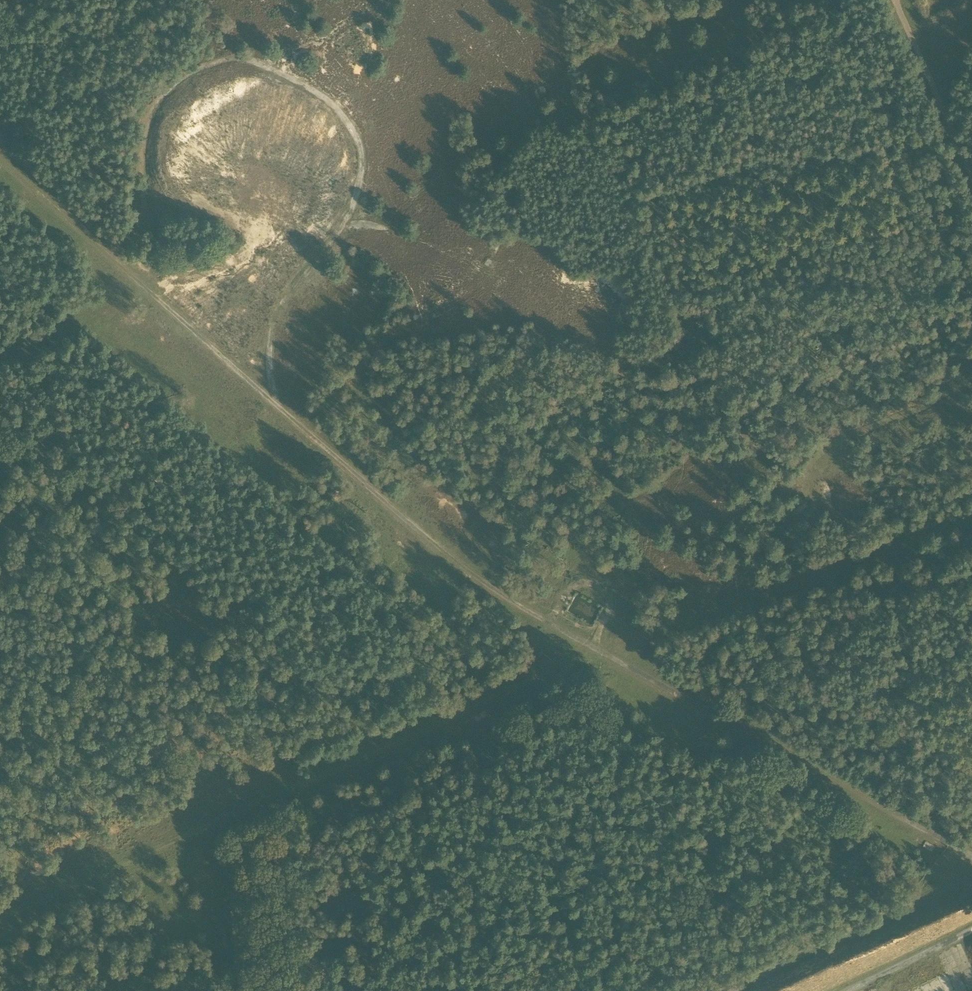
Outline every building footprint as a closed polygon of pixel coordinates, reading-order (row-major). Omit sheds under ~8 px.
[(779,514),(778,523),(790,525),(791,516),(779,514)] [(931,851),(935,845),(926,840),(922,846),(931,851)]
